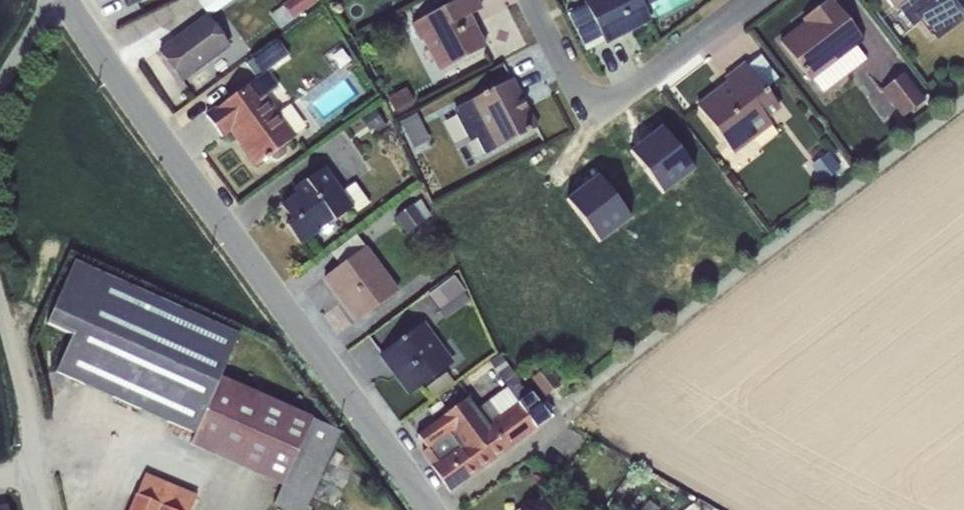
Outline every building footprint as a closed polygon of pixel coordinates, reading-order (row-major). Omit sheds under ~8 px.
[(124,11),(146,0),(119,0),(124,11)] [(208,17),(233,0),(196,0),(208,17)] [(281,5),(291,19),(315,2),(314,0),(288,0),(281,5)] [(409,25),(418,42),(421,41),(438,72),(484,48),(481,43),(483,39),(467,17),(480,10),(475,0),(457,0),(409,25)] [(649,17),(644,8),(660,0),(588,0),(583,2),(585,6),(567,16),(585,49),(602,40),(605,44),(621,36),(619,33),(649,17)] [(779,43),(809,81),(812,80),(822,93),(866,60),(855,47),(863,41),(832,0),(826,0),(802,19),(805,23),(779,43)] [(894,8),(896,7),(912,28),(920,22),(936,42),(963,19),(963,13),(954,0),(887,0),(894,8)] [(205,15),(157,50),(181,82),(230,47),(205,15)] [(213,107),(203,115),(221,139),(229,133),(254,167),(269,157),(272,160),(277,160),(285,154),(285,149),(283,145),(295,136),(265,96),(277,87),(266,71),(287,55),(277,41),(244,63),(255,78),(214,108),(213,107)] [(760,56),(747,66),(764,89),(777,79),(760,56)] [(764,89),(747,66),(744,63),(723,79),(727,84),(696,107),(733,155),(771,126),(766,119),(780,109),(764,89)] [(902,73),(880,90),(901,118),(923,101),(902,73)] [(510,80),(452,110),(468,141),(475,138),(484,155),(536,128),(510,80)] [(406,89),(387,98),(394,112),(413,103),(406,89)] [(373,110),(359,118),(372,136),(385,127),(373,110)] [(415,114),(399,122),(413,149),(429,140),(415,114)] [(661,127),(629,151),(661,194),(693,170),(661,127)] [(827,153),(810,166),(820,180),(837,167),(827,153)] [(295,194),(279,205),(290,221),(284,225),(300,247),(319,233),(315,228),(331,216),(334,220),(352,207),(356,212),(368,204),(353,183),(342,192),(324,167),(292,189),(295,194)] [(597,175),(565,200),(598,243),(630,218),(597,175)] [(411,204),(394,217),(406,233),(430,216),(420,200),(412,206),(411,204)] [(339,266),(364,246),(355,235),(329,254),(339,266)] [(364,246),(339,266),(322,279),(354,323),(399,290),(364,246)] [(192,434),(219,376),(238,334),(73,260),(44,324),(71,336),(54,373),(192,434)] [(452,278),(426,297),(443,321),(469,302),(452,278)] [(423,322),(377,356),(407,396),(453,362),(423,322)] [(506,387),(476,411),(506,451),(536,429),(535,427),(550,418),(498,354),(488,362),(506,387)] [(544,368),(532,378),(546,396),(557,387),(544,368)] [(445,372),(426,387),(433,396),(452,382),(445,372)] [(192,434),(189,444),(279,487),(272,504),(285,509),(302,509),(338,430),(219,376),(192,434)] [(506,451),(476,411),(467,397),(415,434),(426,448),(437,463),(430,467),(449,493),(506,451)] [(437,463),(426,448),(420,453),(430,467),(437,463)] [(192,489),(199,468),(159,453),(151,474),(192,489)] [(129,509),(189,509),(196,494),(145,473),(129,509)]
